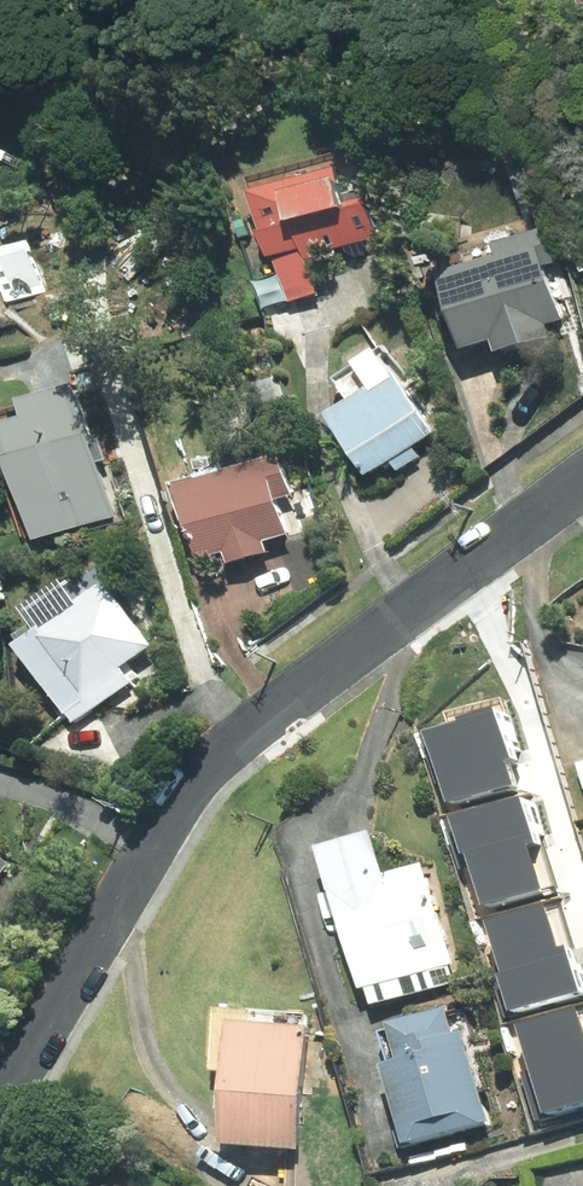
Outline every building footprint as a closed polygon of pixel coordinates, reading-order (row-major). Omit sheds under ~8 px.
[(283,270),(391,238),(380,202),(364,207),(352,166),(260,193),(283,270)] [(474,354),(506,345),(509,355),(561,340),(558,330),(570,326),(544,236),(448,264),(474,354)] [(0,250),(0,264),(12,304),(49,293),(32,240),(0,250)] [(395,347),(344,377),(359,402),(340,414),(379,479),(448,437),(395,347)] [(87,391),(33,405),(37,418),(9,425),(40,542),(121,520),(87,391)] [(212,556),(238,549),(242,565),(277,556),(273,540),(293,535),(275,465),(194,485),(212,556)] [(130,672),(163,648),(116,584),(28,649),(82,723),(138,682),(130,672)] [(456,718),(421,730),(444,802),(510,781),(503,760),(509,758),(491,702),(455,713),(456,718)] [(521,794),(446,817),(458,854),(464,852),(481,905),(539,886),(527,848),(538,845),(521,794)] [(385,834),(331,849),(370,991),(460,967),(433,866),(397,875),(385,834)] [(15,862),(0,853),(0,886),(15,862)] [(543,899),(484,918),(513,1012),(580,991),(565,944),(558,946),(543,899)] [(512,1025),(541,1114),(582,1100),(582,1039),(572,1006),(512,1025)] [(412,1063),(397,1067),(418,1145),(498,1123),(473,1032),(465,1034),(457,1009),(401,1024),(412,1063)] [(316,1028),(310,1028),(311,1015),(223,1010),(219,1074),(236,1075),(233,1145),(310,1149),(316,1028)]
